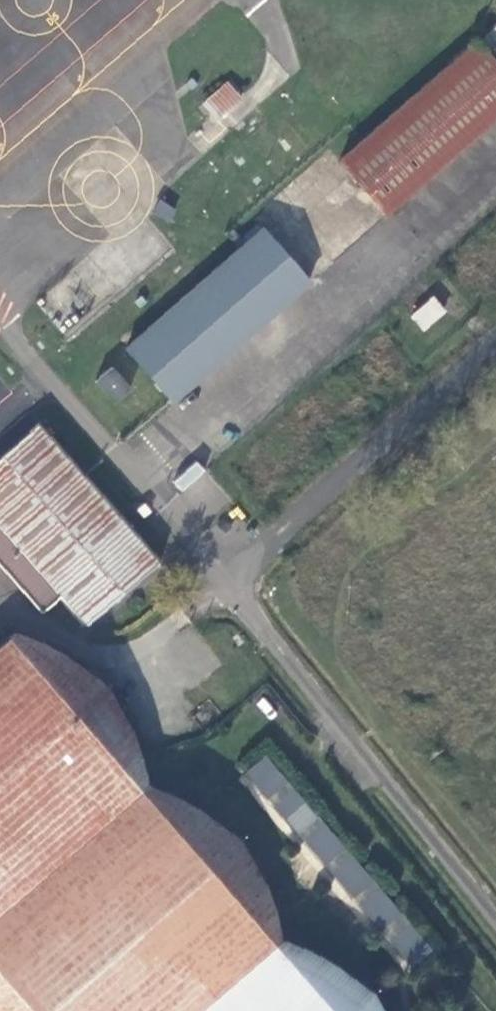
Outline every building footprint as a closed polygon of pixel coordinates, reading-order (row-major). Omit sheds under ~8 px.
[(483,37),(495,53),(495,25),(483,37)] [(479,34),(363,138),(343,156),(390,210),(495,117),(495,53),(483,37),(479,34)] [(228,82),(204,102),(218,119),(241,98),(228,82)] [(241,246),(127,346),(174,400),(310,281),(262,227),(241,246)] [(131,393),(112,371),(96,384),(114,406),(131,393)] [(158,559),(82,473),(38,423),(2,456),(0,457),(0,525),(61,594),(86,623),(158,559)] [(61,594),(0,525),(0,561),(42,610),(61,594)] [(150,786),(149,785),(143,756),(132,730),(110,689),(107,686),(68,658),(42,644),(18,635),(0,650),(0,916),(149,787),(150,786)] [(288,783),(265,757),(243,775),(267,802),(288,783)] [(149,787),(0,916),(0,1010),(197,1010),(280,939),(281,938),(280,937),(274,909),(263,882),(241,841),(199,810),(173,796),(149,787)] [(318,817),(294,790),(271,808),(296,836),(318,817)] [(347,849),(324,823),(302,842),(326,868),(347,849)] [(374,883),(351,856),(328,875),(353,902),(374,883)] [(280,939),(197,1010),(381,1010),(372,994),(369,990),(331,962),(304,949),(280,939)]
